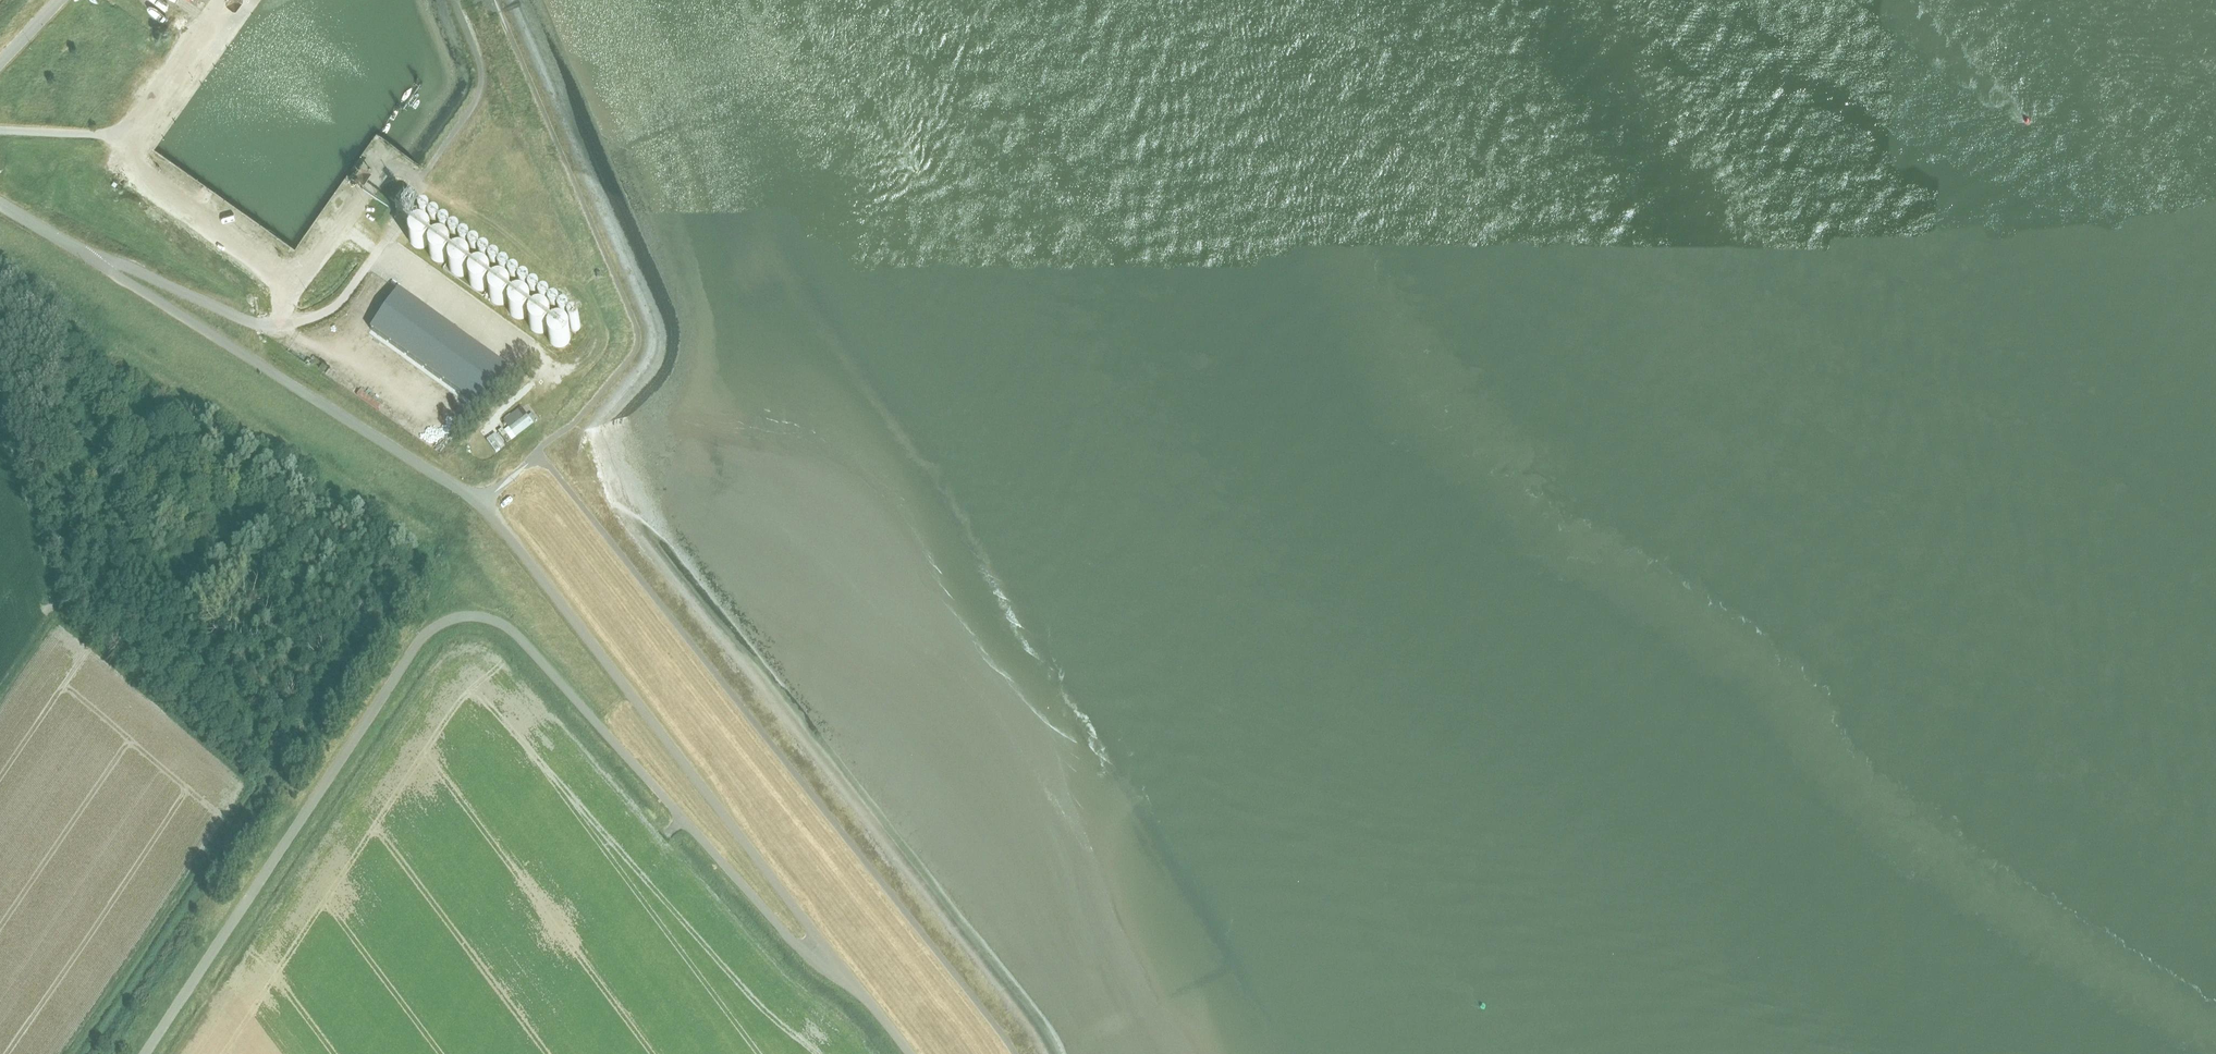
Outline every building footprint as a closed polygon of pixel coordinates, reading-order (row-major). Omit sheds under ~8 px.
[(106,163),(109,157),(97,151),(94,157),(106,163)] [(106,180),(111,171),(107,168),(102,178),(106,180)] [(124,177),(121,183),(133,190),(136,184),(124,177)] [(422,214),(415,209),(410,206),(405,202),(396,215),(397,215),(402,219),(407,223),(413,227),(422,214)] [(423,221),(423,222),(423,223),(424,224),(424,225),(425,226),(426,227),(427,227),(428,227),(429,228),(430,227),(431,227),(432,226),(433,226),(433,225),(434,224),(434,223),(434,222),(434,221),(434,220),(433,219),(432,218),(431,217),(430,217),(429,217),(428,217),(427,217),(426,217),(425,218),(425,219),(424,219),(424,220),(423,221)] [(433,228),(433,229),(433,230),(433,231),(434,232),(434,233),(435,233),(436,234),(437,234),(438,234),(439,234),(440,234),(441,234),(442,233),(443,233),(443,232),(444,231),(444,230),(444,229),(444,228),(444,227),(443,226),(442,225),(441,224),(440,224),(439,224),(438,224),(437,224),(436,224),(435,225),(434,226),(433,227),(433,228)] [(410,237),(410,239),(410,240),(410,241),(410,243),(411,244),(412,245),(413,246),(414,247),(415,248),(416,248),(417,249),(418,249),(420,249),(421,249),(423,249),(424,249),(425,248),(426,248),(427,247),(428,246),(429,245),(430,244),(431,243),(431,241),(431,240),(431,239),(431,237),(431,236),(431,235),(430,233),(429,232),(428,231),(427,230),(426,229),(425,229),(424,228),(423,228),(421,228),(420,228),(418,228),(417,228),(416,229),(415,229),(414,230),(413,231),(412,232),(411,233),(410,235),(410,236),(410,237)] [(443,235),(443,236),(443,237),(443,238),(444,239),(445,240),(446,241),(447,241),(448,241),(449,241),(450,241),(451,241),(452,240),(452,239),(453,239),(453,238),(454,237),(454,236),(454,235),(453,234),(453,233),(452,232),(451,231),(450,231),(449,231),(448,231),(447,231),(446,231),(445,232),(444,232),(444,233),(443,234),(443,235)] [(453,242),(453,243),(453,244),(453,245),(453,246),(454,246),(455,247),(455,248),(456,248),(457,248),(458,248),(459,248),(460,248),(461,248),(462,247),(462,246),(463,246),(463,245),(463,244),(463,243),(463,242),(463,241),(463,240),(462,239),(461,238),(460,238),(459,238),(458,237),(457,238),(456,238),(455,238),(455,239),(454,239),(453,240),(453,241),(453,242)] [(429,251),(429,252),(429,254),(429,255),(430,256),(430,258),(431,259),(432,260),(433,261),(434,262),(435,262),(437,263),(438,263),(439,263),(441,263),(442,263),(443,263),(445,262),(446,262),(447,261),(448,260),(449,259),(450,258),(450,256),(451,255),(451,254),(451,252),(451,251),(451,250),(450,248),(450,247),(449,246),(448,245),(447,244),(446,243),(445,243),(443,242),(442,242),(441,242),(439,242),(438,242),(437,242),(435,243),(434,243),(433,244),(432,245),(431,246),(430,247),(430,248),(429,250),(429,251)] [(462,249),(462,250),(462,251),(463,252),(463,253),(464,253),(464,254),(465,255),(466,255),(467,255),(468,255),(469,255),(470,255),(471,255),(471,254),(472,253),(473,252),(473,251),(473,250),(473,249),(473,248),(472,247),(472,246),(471,246),(470,245),(469,245),(468,244),(467,245),(466,245),(465,245),(464,246),(463,247),(463,248),(462,249)] [(472,256),(472,257),(472,258),(472,259),(473,260),(474,261),(475,262),(476,262),(477,262),(478,262),(479,262),(480,262),(481,261),(482,260),(483,259),(483,258),(483,257),(483,256),(483,255),(482,254),(482,253),(481,253),(480,252),(479,252),(478,251),(477,251),(476,252),(475,252),(474,253),(473,253),(473,254),(472,255),(472,256)] [(449,266),(449,267),(449,269),(449,270),(450,271),(450,272),(451,274),(452,275),(453,276),(454,276),(455,277),(456,278),(458,278),(459,278),(460,278),(462,278),(463,277),(464,277),(465,276),(467,276),(468,275),(468,274),(469,272),(470,271),(470,270),(470,269),(471,267),(470,266),(470,264),(470,263),(469,262),(468,261),(468,260),(467,259),(465,258),(464,257),(463,257),(462,256),(460,256),(459,256),(458,256),(456,257),(455,257),(454,258),(453,259),(452,260),(451,261),(450,262),(450,263),(449,264),(449,266)] [(482,263),(482,264),(482,265),(482,266),(483,266),(483,267),(484,268),(485,268),(485,269),(486,269),(487,269),(488,269),(489,269),(490,268),(491,268),(491,267),(492,266),(493,265),(493,264),(493,263),(492,262),(492,261),(491,260),(490,259),(489,259),(488,258),(487,258),(486,258),(485,259),(484,260),(483,260),(483,261),(482,262),(482,263)] [(492,270),(492,271),(492,272),(492,273),(493,274),(494,275),(495,276),(496,276),(497,276),(498,276),(499,276),(500,275),(501,275),(501,274),(502,273),(502,272),(503,271),(502,270),(502,269),(502,268),(501,267),(500,266),(499,266),(498,265),(497,265),(496,265),(495,266),(494,266),(494,267),(493,267),(492,268),(492,269),(492,270)] [(469,280),(469,281),(469,283),(469,284),(470,285),(470,286),(471,288),(472,289),(473,290),(474,290),(475,291),(477,292),(478,292),(479,292),(481,292),(482,292),(483,292),(485,291),(486,290),(487,290),(488,289),(489,288),(489,286),(490,285),(490,284),(491,283),(491,281),(491,280),(490,278),(490,277),(489,276),(489,275),(488,274),(487,273),(486,272),(485,271),(483,271),(482,270),(481,270),(479,270),(478,270),(477,271),(475,271),(474,272),(473,273),(472,274),(471,275),(470,276),(470,277),(469,278),(469,280)] [(501,277),(501,278),(501,279),(502,279),(502,280),(503,281),(503,282),(504,282),(505,283),(506,283),(507,283),(508,283),(509,283),(510,282),(511,281),(512,280),(512,279),(512,278),(512,277),(512,276),(512,275),(511,274),(510,273),(509,273),(508,272),(507,272),(506,272),(505,273),(504,273),(503,273),(503,274),(502,275),(502,276),(501,277)] [(511,284),(511,285),(511,286),(512,287),(512,288),(513,289),(514,289),(515,290),(516,290),(517,290),(518,290),(519,289),(520,289),(521,288),(521,287),(522,286),(522,285),(522,284),(522,283),(521,282),(521,281),(520,280),(519,280),(518,279),(517,279),(516,279),(515,279),(514,280),(513,280),(512,281),(512,282),(511,283),(511,284)] [(489,294),(489,295),(489,296),(489,298),(490,299),(490,300),(491,301),(492,302),(493,303),(494,304),(495,305),(496,305),(498,306),(499,306),(500,306),(502,306),(503,305),(504,305),(506,304),(507,303),(508,302),(508,301),(509,300),(510,299),(510,298),(510,296),(511,295),(510,294),(510,292),(510,291),(509,290),(508,289),(508,288),(507,287),(506,286),(504,285),(503,285),(502,284),(500,284),(499,284),(498,284),(496,285),(495,285),(494,286),(493,287),(492,288),(491,289),(490,290),(490,291),(489,292),(489,294)] [(521,291),(521,292),(521,293),(522,294),(522,295),(523,296),(524,296),(524,297),(525,297),(526,297),(527,297),(528,297),(529,296),(530,296),(531,295),(531,294),(531,293),(532,292),(532,291),(531,290),(531,289),(531,288),(530,287),(529,287),(528,286),(527,286),(526,286),(525,286),(524,286),(524,287),(523,287),(522,288),(522,289),(521,290),(521,291)] [(399,292),(371,332),(377,336),(391,346),(411,360),(426,371),(479,408),(507,368),(399,292)] [(531,298),(531,299),(531,300),(531,301),(532,302),(533,303),(534,304),(535,304),(536,304),(537,304),(538,304),(539,303),(540,303),(540,302),(541,301),(541,300),(541,299),(542,298),(541,298),(541,297),(541,296),(540,295),(540,294),(539,294),(538,293),(537,293),(536,293),(535,293),(534,293),(533,294),(532,295),(531,296),(531,297),(531,298)] [(509,308),(509,309),(509,310),(509,312),(510,313),(510,314),(511,315),(512,316),(513,317),(514,318),(515,319),(517,319),(518,320),(519,320),(521,320),(522,320),(523,319),(525,319),(526,318),(527,317),(528,316),(529,315),(529,314),(530,313),(530,312),(531,310),(531,309),(531,308),(530,306),(530,305),(529,304),(529,303),(528,302),(527,301),(526,300),(525,299),(523,299),(522,298),(521,298),(519,298),(518,298),(517,299),(515,299),(514,300),(513,301),(512,302),(511,303),(510,304),(510,305),(509,306),(509,308)] [(541,304),(540,305),(541,306),(541,307),(541,308),(542,309),(542,310),(543,310),(544,311),(545,311),(546,311),(547,311),(548,311),(549,310),(550,309),(551,308),(551,307),(551,306),(551,305),(551,304),(551,303),(550,302),(549,301),(548,300),(547,300),(546,300),(545,300),(544,300),(543,301),(542,301),(542,302),(541,303),(541,304)] [(550,311),(550,312),(550,313),(551,314),(551,315),(551,316),(552,317),(553,317),(554,317),(555,318),(556,318),(557,318),(557,317),(558,317),(559,317),(560,316),(560,315),(561,314),(561,313),(561,312),(561,311),(561,310),(560,310),(560,309),(559,308),(558,308),(557,307),(556,307),(555,307),(554,307),(553,308),(552,308),(551,309),(551,310),(550,311)] [(529,322),(529,323),(529,325),(529,326),(530,327),(530,329),(531,330),(532,331),(533,332),(534,333),(535,333),(536,334),(538,334),(539,334),(540,334),(542,334),(543,334),(544,333),(546,333),(547,332),(548,331),(549,330),(549,329),(550,327),(550,326),(551,325),(551,323),(551,322),(550,321),(550,319),(549,318),(549,317),(548,316),(547,315),(546,314),(544,314),(543,313),(542,313),(540,313),(539,313),(538,313),(536,313),(535,314),(534,314),(533,315),(532,316),(531,317),(530,318),(530,319),(529,321),(529,322)] [(560,318),(560,319),(560,320),(560,321),(561,322),(561,323),(562,323),(563,324),(564,324),(564,325),(565,325),(566,325),(567,324),(568,324),(569,323),(570,323),(570,322),(571,321),(571,320),(571,319),(571,318),(571,317),(570,317),(570,316),(569,315),(568,315),(567,314),(566,314),(565,314),(564,314),(563,315),(562,315),(561,316),(561,317),(560,317),(560,318)] [(570,325),(570,326),(570,327),(570,328),(570,329),(571,330),(572,330),(572,331),(573,331),(574,332),(575,332),(576,332),(577,331),(578,331),(579,330),(580,329),(580,328),(581,327),(581,326),(581,325),(580,324),(579,323),(579,322),(578,322),(577,321),(576,321),(575,321),(574,321),(573,321),(572,322),(571,323),(570,324),(570,325)] [(549,336),(549,337),(549,339),(549,340),(549,341),(550,343),(551,344),(552,345),(553,346),(554,347),(555,347),(556,348),(558,348),(559,348),(560,348),(562,348),(563,348),(564,347),(565,347),(567,346),(568,345),(568,344),(569,343),(570,341),(570,340),(570,339),(570,337),(570,336),(570,335),(570,333),(569,332),(568,331),(568,330),(567,329),(565,328),(564,328),(563,327),(562,327),(560,327),(559,327),(558,327),(556,327),(555,328),(554,328),(553,329),(552,330),(551,331),(550,332),(549,333),(549,335),(549,336)] [(323,360),(319,366),(324,369),(328,364),(323,360)] [(394,401),(397,395),(373,384),(370,390),(394,401)] [(508,445),(517,438),(535,425),(522,408),(505,421),(513,432),(508,436),(504,430),(500,433),(508,445)]
